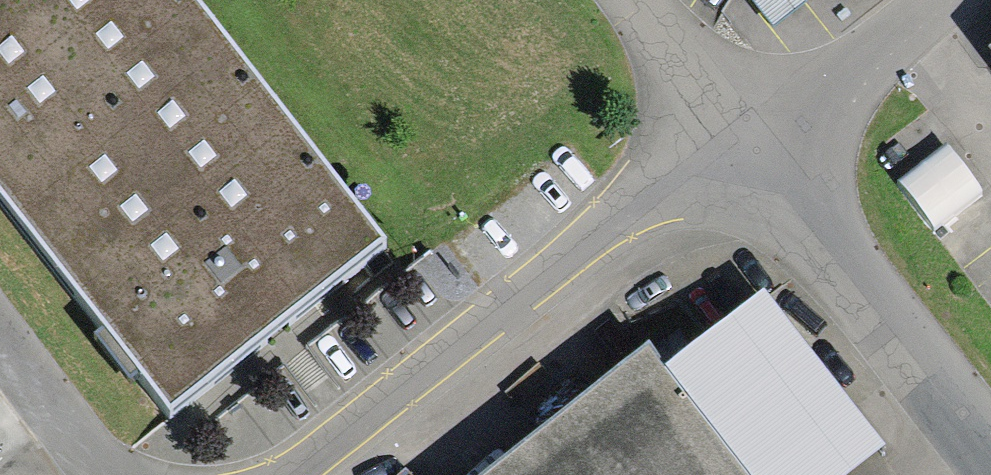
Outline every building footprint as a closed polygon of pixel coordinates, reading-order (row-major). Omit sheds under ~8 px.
[(171,407),(371,252),(175,0),(0,0),(0,188),(171,407)] [(639,352),(479,474),(734,474),(639,352)]
